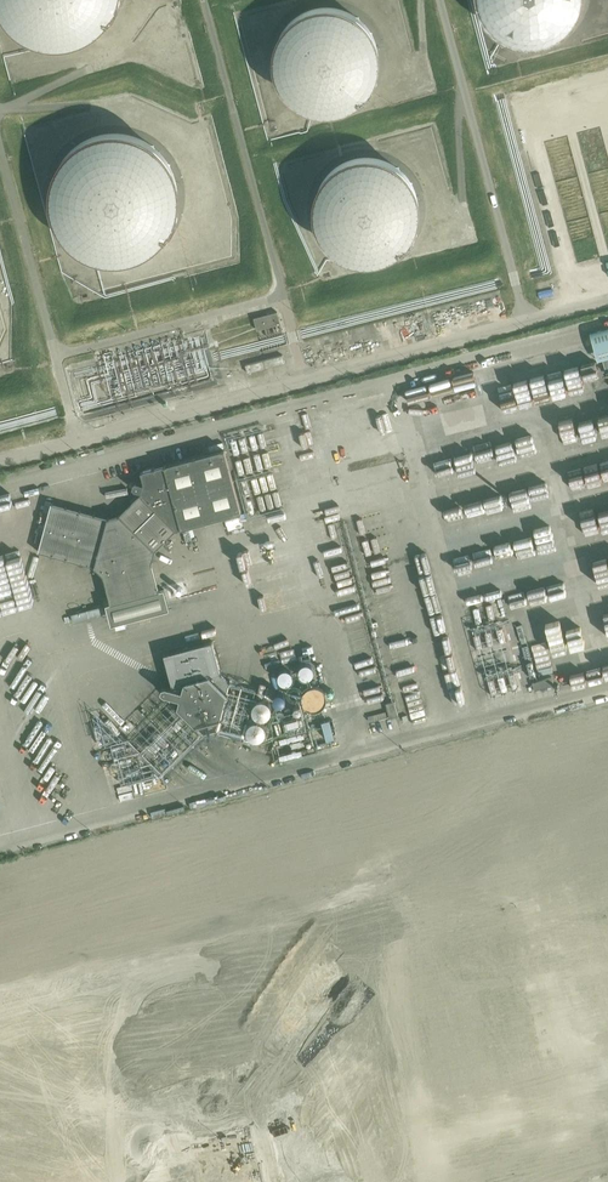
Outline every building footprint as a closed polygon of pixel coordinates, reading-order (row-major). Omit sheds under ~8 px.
[(2,9),(6,14),(10,20),(15,25),(20,29),(25,33),(31,36),(37,38),(44,40),(51,41),(57,42),(64,42),(71,41),(77,39),(83,37),(89,34),(95,30),(100,26),(105,21),(110,16),(113,11),(116,5),(118,0),(0,0),(0,4),(2,9)] [(481,1),(483,7),(486,13),(489,18),(494,23),(499,27),(504,31),(510,34),(516,36),(522,38),(529,39),(535,38),(542,38),(548,36),(554,33),(560,30),(565,27),(570,22),(574,17),(577,12),(580,6),(582,0),(480,0),(481,1)] [(381,60),(381,54),(380,47),(378,41),(376,35),(373,30),(369,25),(365,20),(360,16),(355,12),(349,9),(344,7),(337,5),(331,4),(325,4),(318,5),(312,6),(306,8),(301,11),(295,15),(290,19),(286,23),(282,28),(279,34),(277,40),(275,46),(274,52),(274,58),(274,65),(275,71),(277,77),(280,83),(283,88),(287,93),(292,97),(297,101),(302,105),(308,107),(314,109),(320,110),(326,111),(333,111),(339,110),(345,108),(351,105),(356,102),(361,99),(366,94),(370,89),(374,84),(376,78),(379,72),(380,66),(381,60)] [(179,202),(179,195),(179,189),(178,183),(176,177),(174,171),(171,165),(168,160),(164,154),(160,150),(155,146),(150,142),(145,139),(139,136),(133,134),(127,132),(120,131),(114,131),(108,131),(101,132),(95,134),(89,136),(83,139),(78,142),(73,146),(68,150),(64,155),(60,160),(57,166),(54,172),(52,178),(51,184),(50,190),(50,196),(50,203),(51,209),(52,215),(55,221),(57,227),(61,232),(65,237),(69,242),(74,246),(79,250),(84,253),(90,256),(96,258),(102,259),(109,260),(115,261),(121,260),(128,259),(134,258),(140,256),(145,253),(151,249),(156,246),(161,241),(165,237),(169,231),(172,226),(175,220),(177,214),(178,208),(179,202)] [(420,206),(420,201),(419,195),(416,186),(414,181),(412,177),(408,172),(405,168),(398,162),(392,159),(387,157),(381,155),(377,154),(372,153),(367,153),(358,154),(354,155),(348,157),(343,159),(337,162),(330,168),(324,176),(319,185),(317,189),(316,195),(315,200),(315,206),(316,216),(317,221),(319,226),(321,231),(324,235),(328,240),(331,243),(338,249),(346,254),(351,256),(356,257),(362,258),(368,258),(378,257),(382,256),(387,254),(391,253),(397,249),(404,243),(411,236),(414,231),(416,227),(418,221),(419,216),(420,206)] [(277,312),(253,318),(256,330),(280,324),(277,312)] [(590,333),(598,361),(607,359),(607,328),(590,333)] [(283,354),(247,365),(249,371),(285,360),(283,354)] [(434,451),(438,476),(473,470),(469,445),(434,451)] [(51,504),(37,553),(93,568),(103,575),(110,604),(106,605),(112,627),(170,612),(163,589),(159,590),(151,562),(154,550),(175,530),(180,528),(242,512),(226,449),(142,472),(144,483),(135,482),(133,490),(142,491),(140,494),(119,515),(107,519),(51,504)] [(447,526),(472,520),(467,496),(442,502),(447,526)] [(468,548),(454,551),(457,569),(472,566),(468,548)] [(104,605),(71,614),(73,622),(106,613),(104,605)] [(213,642),(164,654),(172,684),(169,698),(203,732),(216,729),(231,733),(230,732),(244,736),(257,689),(228,681),(221,673),(213,642)] [(315,668),(314,665),(313,663),(310,661),(307,660),(304,660),(301,662),(299,664),(298,668),(299,671),(301,674),(303,675),(306,676),(310,675),(312,674),(314,672),(315,668)] [(294,674),(293,670),(291,667),(289,666),(285,665),(282,666),(280,667),(278,670),(277,674),(278,677),(280,680),(282,682),(285,683),(288,682),(291,680),(293,678),(294,674)] [(329,701),(328,696),(325,693),(324,691),(322,690),(318,690),(314,690),(312,691),(310,693),(308,697),(307,700),(308,705),(310,708),(313,711),(317,711),(320,711),(324,709),(326,708),(327,706),(329,701)] [(398,716),(394,701),(385,703),(389,718),(398,716)] [(272,712),(271,709),(269,706),(267,704),(264,704),(261,704),(258,706),(256,708),(255,712),(255,715),(257,717),(260,719),(263,720),(266,720),(269,718),(271,715),(272,712)] [(310,731),(303,709),(270,719),(277,742),(310,731)] [(386,712),(368,717),(369,723),(388,718),(386,712)] [(267,734),(267,731),(265,728),(263,726),(260,726),(256,726),(253,728),(252,730),(251,733),(251,736),(253,739),(255,741),(259,742),(262,741),(264,740),(266,737),(267,734)]
